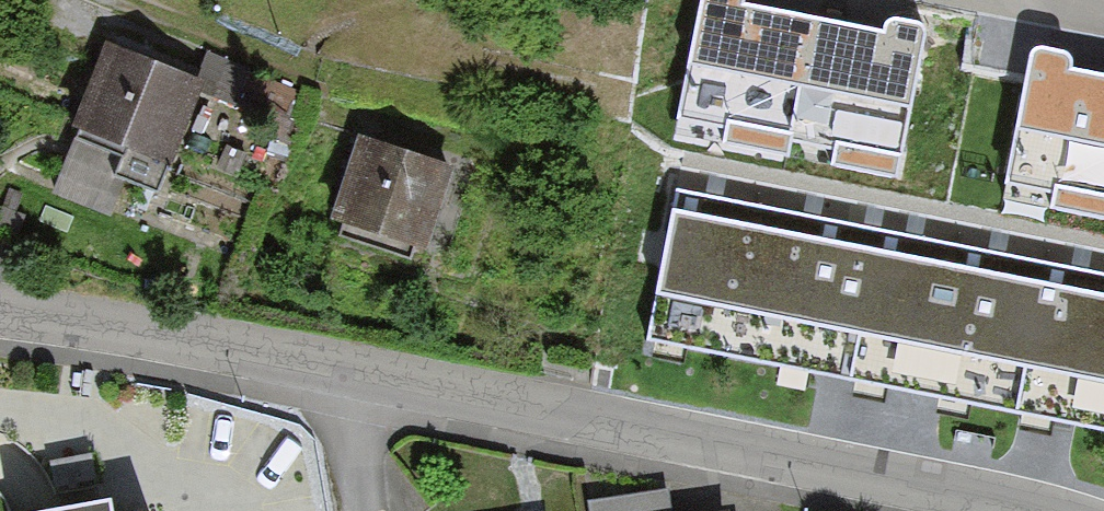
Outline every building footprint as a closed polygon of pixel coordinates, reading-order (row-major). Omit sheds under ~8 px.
[(743,3),(744,0),(700,0),(681,105),(729,116),(722,144),(785,155),(792,128),(815,16),(754,5),(743,3)] [(858,24),(815,16),(792,128),(836,138),(832,167),(896,176),(926,37),(926,31),(923,25),(918,22),(894,17),(888,19),(885,24),(883,29),(858,24)] [(196,83),(117,55),(91,127),(171,155),(196,83)] [(1095,72),(1029,59),(1006,170),(1056,181),(1051,206),(1103,217),(1103,73),(1095,72)] [(447,172),(369,146),(346,213),(424,239),(447,172)] [(677,189),(647,338),(1103,428),(1103,274),(677,189)]
